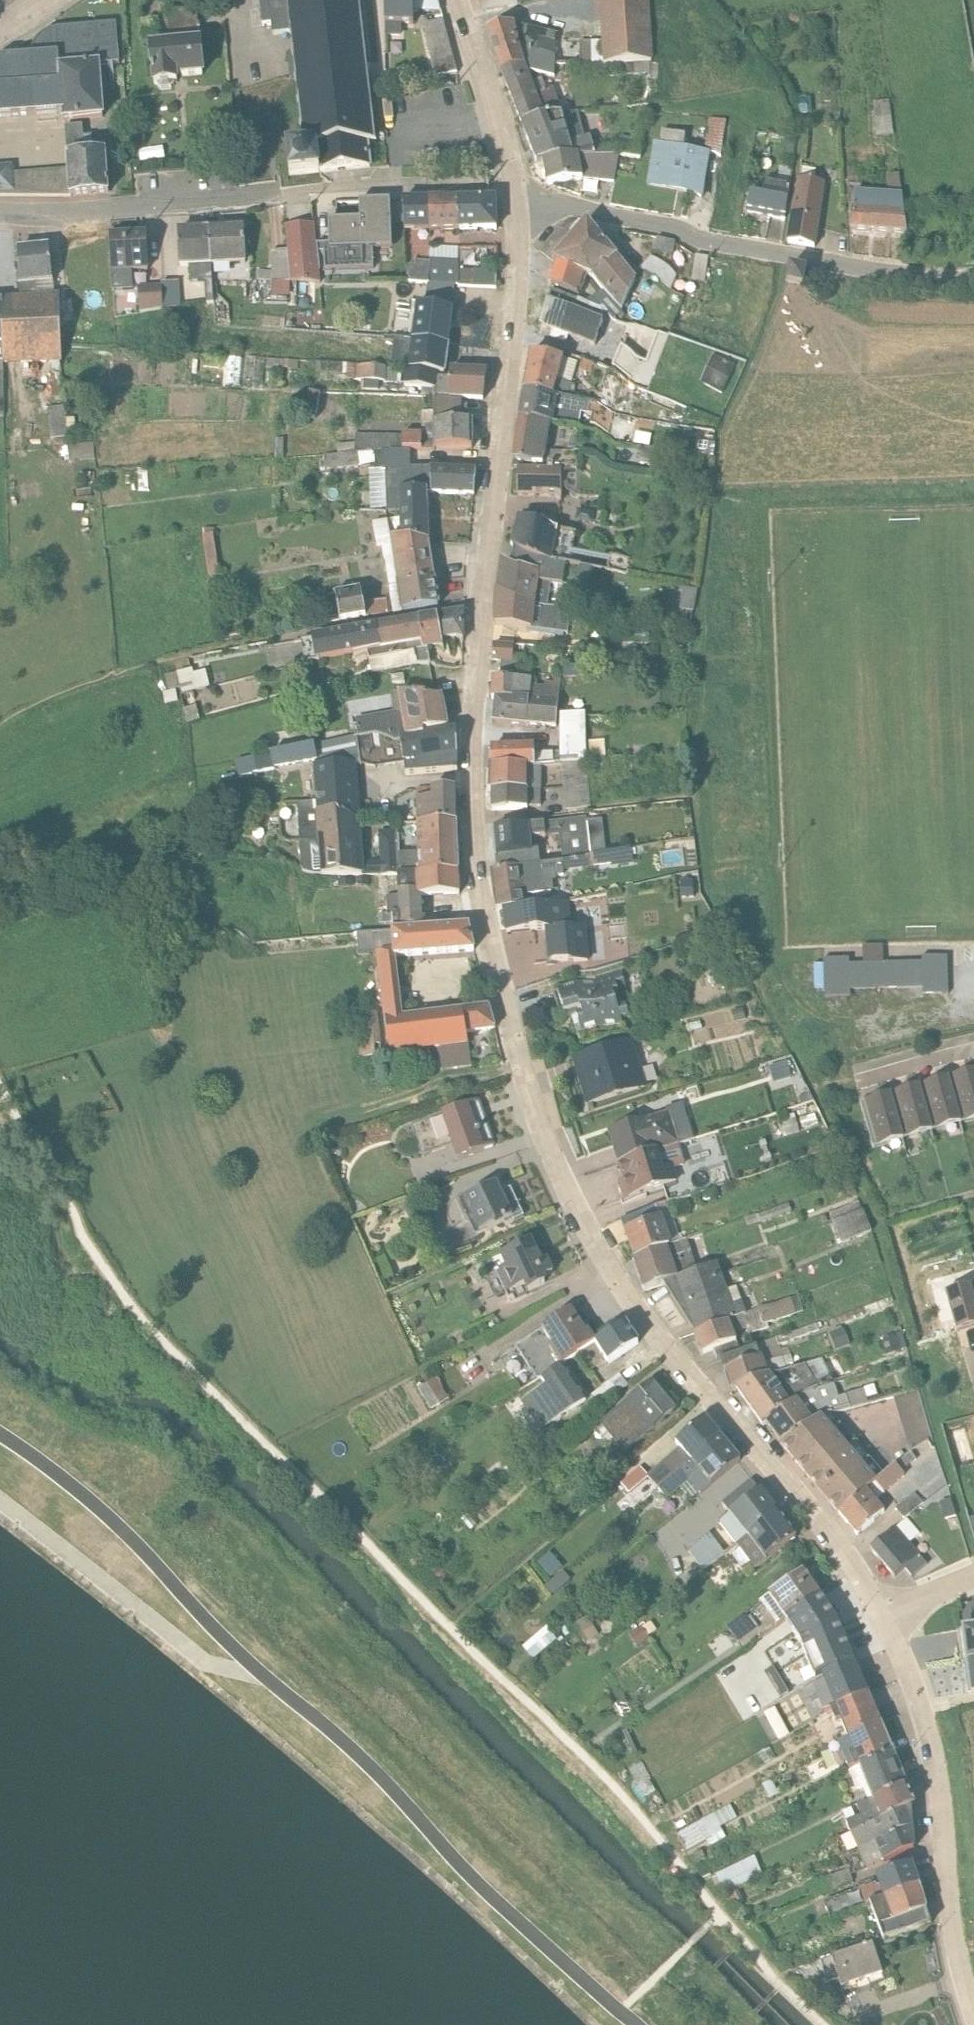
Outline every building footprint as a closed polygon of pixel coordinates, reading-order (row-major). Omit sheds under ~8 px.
[(149,10),(164,8),(163,0),(148,0),(149,10)] [(374,137),(359,0),(259,0),(261,19),(270,17),(271,29),(289,27),(302,140),(286,142),(288,170),(329,166),(368,162),(366,138),(374,137)] [(438,0),(384,0),(384,30),(399,30),(399,18),(413,18),(413,5),(439,5),(438,0)] [(595,13),(599,13),(600,32),(579,32),(579,55),(625,55),(650,55),(647,0),(594,0),(595,13)] [(147,38),(151,81),(156,80),(156,81),(160,83),(170,82),(174,78),(178,78),(177,72),(204,70),(195,3),(165,6),(168,36),(147,38)] [(456,65),(442,13),(421,18),(432,70),(456,65)] [(59,106),(60,114),(103,111),(99,58),(117,57),(114,17),(55,22),(53,22),(51,22),(49,23),(47,24),(44,25),(41,26),(39,28),(38,29),(37,31),(35,32),(34,34),(33,36),(32,39),(31,41),(30,44),(30,46),(30,49),(0,51),(0,111),(59,106)] [(514,17),(486,23),(501,66),(524,58),(518,40),(554,48),(554,25),(514,17)] [(553,70),(554,48),(518,40),(524,58),(526,64),(553,70)] [(649,66),(650,55),(625,55),(625,67),(649,66)] [(524,58),(501,66),(509,87),(517,107),(520,116),(561,105),(552,82),(544,84),(535,87),(531,76),(526,64),(524,58)] [(540,73),(531,76),(535,87),(544,84),(540,73)] [(809,82),(797,83),(798,98),(811,97),(809,82)] [(893,117),(888,83),(872,84),(875,119),(893,117)] [(509,87),(505,89),(513,109),(517,107),(509,87)] [(561,105),(520,116),(531,143),(533,150),(535,155),(536,155),(542,154),(593,147),(589,128),(585,129),(577,104),(561,105)] [(658,135),(654,134),(647,176),(648,176),(648,175),(684,182),(684,183),(700,186),(707,144),(719,145),(725,112),(708,111),(703,142),(682,139),(684,126),(661,122),(658,135)] [(62,119),(66,161),(69,189),(107,186),(103,144),(91,145),(90,129),(81,129),(80,118),(62,119)] [(531,143),(523,146),(526,153),(533,150),(531,143)] [(808,148),(799,146),(786,225),(813,229),(823,167),(813,165),(815,152),(808,151),(808,148)] [(593,147),(542,154),(547,177),(581,170),(613,173),(617,147),(593,147)] [(13,189),(11,165),(11,157),(0,158),(0,188),(13,189)] [(884,176),(854,175),(851,211),(905,216),(898,157),(883,159),(884,176)] [(761,179),(749,177),(746,193),(767,197),(767,199),(784,202),(789,168),(773,165),(774,160),(769,159),(768,164),(764,164),(761,179)] [(13,189),(69,189),(66,161),(11,165),(13,189)] [(457,192),(457,222),(495,221),(493,191),(457,192)] [(457,192),(427,193),(427,225),(457,224),(457,222),(457,192)] [(403,226),(427,225),(427,193),(402,195),(403,226)] [(389,195),(358,196),(359,215),(360,243),(371,243),(391,242),(389,195)] [(780,224),(784,202),(767,199),(764,221),(780,224)] [(585,267),(590,268),(615,248),(602,231),(587,214),(586,213),(585,213),(585,214),(552,253),(556,255),(585,267)] [(360,243),(359,215),(327,216),(328,239),(328,244),(360,243)] [(318,265),(315,239),(313,218),(284,220),(287,244),(290,276),(293,277),(320,277),(318,265)] [(242,222),(208,225),(210,260),(244,258),(242,222)] [(210,260),(208,225),(177,226),(179,262),(188,262),(189,276),(202,275),(204,297),(213,296),(210,260)] [(145,228),(109,230),(112,285),(131,284),(131,283),(130,266),(147,265),(145,228)] [(675,232),(656,228),(653,242),(672,246),(675,232)] [(706,240),(694,238),(691,261),(703,263),(706,240)] [(372,263),(371,243),(360,243),(328,244),(328,239),(315,239),(318,265),(372,263)] [(57,288),(52,288),(48,240),(47,240),(17,243),(19,294),(57,291),(57,288)] [(457,241),(429,240),(427,255),(428,278),(457,279),(457,264),(457,241)] [(290,276),(287,244),(270,245),(270,265),(255,265),(255,274),(290,276)] [(675,259),(649,247),(639,261),(669,274),(675,259)] [(634,271),(615,248),(590,268),(602,282),(620,303),(634,271)] [(406,277),(428,278),(427,255),(413,255),(413,259),(405,259),(406,277)] [(579,287),(585,267),(556,255),(549,277),(579,287)] [(496,264),(457,264),(457,279),(495,281),(496,264)] [(179,301),(178,275),(160,276),(160,280),(161,303),(179,301)] [(288,290),(288,276),(271,276),(271,290),(288,290)] [(160,280),(137,282),(137,283),(138,304),(138,307),(161,303),(160,280)] [(577,291),(550,282),(540,319),(552,323),(548,333),(564,338),(567,330),(593,339),(603,303),(596,296),(595,298),(577,291)] [(620,303),(602,282),(592,291),(596,296),(603,303),(612,311),(620,303)] [(138,304),(137,283),(131,283),(131,284),(112,285),(114,310),(138,304)] [(19,294),(0,295),(2,355),(2,357),(59,354),(58,317),(74,317),(74,291),(57,291),(19,294)] [(407,317),(409,298),(390,296),(388,313),(398,314),(398,315),(407,317)] [(410,336),(415,299),(409,298),(407,317),(398,315),(397,325),(393,325),(392,334),(393,334),(410,336)] [(447,339),(451,304),(415,299),(410,336),(447,339)] [(612,360),(629,366),(627,370),(645,377),(665,321),(656,318),(645,347),(620,338),(612,360)] [(443,369),(447,339),(410,336),(393,334),(389,361),(404,363),(437,368),(443,369)] [(545,343),(535,342),(533,348),(562,354),(564,347),(545,343)] [(712,342),(698,371),(719,380),(732,351),(712,342)] [(533,348),(530,347),(523,386),(569,395),(573,380),(570,379),(576,357),(562,354),(533,348)] [(240,353),(228,352),(226,379),(238,380),(240,353)] [(261,380),(263,353),(247,352),(244,378),(261,380)] [(298,356),(265,354),(265,364),(297,365),(298,356)] [(400,370),(385,362),(315,357),(315,367),(345,371),(345,375),(363,376),(363,385),(377,385),(378,377),(399,380),(400,370)] [(437,372),(437,368),(404,363),(402,380),(420,383),(436,384),(437,372)] [(486,366),(449,364),(448,373),(437,372),(436,384),(420,383),(420,391),(433,392),(461,393),(482,394),(486,366)] [(569,395),(523,386),(518,413),(550,417),(552,418),(552,416),(576,420),(579,406),(592,409),(594,400),(569,395)] [(319,389),(309,387),(304,412),(314,414),(319,389)] [(337,449),(357,448),(381,447),(412,446),(471,443),(471,417),(461,417),(461,393),(433,392),(432,407),(420,408),(420,428),(354,429),(354,439),(336,440),(337,449)] [(65,412),(64,399),(46,400),(49,435),(66,433),(66,427),(65,412)] [(65,412),(66,427),(74,426),(73,411),(65,412)] [(550,417),(518,413),(511,462),(516,463),(541,464),(543,450),(544,451),(550,417)] [(698,440),(712,442),(713,423),(704,421),(703,428),(700,428),(698,440)] [(654,434),(641,432),(637,450),(651,451),(654,434)] [(72,435),(73,449),(96,448),(95,433),(72,435)] [(283,434),(273,434),(273,453),(283,452),(283,434)] [(541,464),(516,463),(516,490),(561,490),(561,481),(575,481),(576,449),(549,445),(545,464),(541,464)] [(412,446),(381,447),(382,465),(412,463),(412,446)] [(357,448),(337,449),(323,450),(323,465),(357,463),(357,448)] [(389,533),(427,536),(425,488),(473,490),(475,465),(421,463),(412,463),(382,465),(383,486),(386,486),(385,517),(389,533)] [(512,523),(510,536),(513,537),(512,540),(565,550),(567,550),(569,540),(570,536),(574,517),(541,511),(540,517),(518,512),(516,524),(512,523)] [(389,533),(385,517),(371,519),(374,540),(375,540),(390,538),(389,533)] [(212,522),(201,524),(202,530),(201,530),(207,572),(218,570),(212,522)] [(387,584),(433,577),(427,536),(389,533),(390,538),(375,540),(376,545),(381,544),(387,584)] [(607,548),(608,543),(570,536),(569,540),(607,548)] [(511,554),(563,561),(565,550),(512,540),(511,554)] [(629,545),(609,541),(608,543),(607,548),(606,556),(626,560),(629,545)] [(563,561),(511,554),(501,553),(496,585),(547,592),(550,570),(561,571),(563,561)] [(591,555),(579,553),(576,567),(588,569),(591,555)] [(694,599),(698,578),(684,575),(681,597),(694,599)] [(392,610),(437,602),(433,577),(387,584),(389,591),(392,610)] [(365,613),(362,600),(359,585),(334,589),(337,605),(339,618),(365,613)] [(547,592),(496,585),(493,610),(567,618),(569,595),(547,592)] [(388,610),(386,597),(362,600),(365,613),(388,610)] [(328,619),(339,618),(337,605),(325,607),(328,619)] [(441,635),(462,631),(462,607),(461,607),(418,615),(423,639),(427,659),(429,659),(426,645),(442,642),(441,635)] [(423,639),(418,615),(375,623),(380,647),(423,639)] [(380,647),(375,623),(313,635),(318,658),(366,649),(380,647)] [(491,631),(491,646),(511,647),(513,632),(491,631)] [(318,658),(313,635),(300,637),(305,661),(318,658)] [(427,659),(423,639),(380,647),(366,649),(370,664),(367,665),(368,670),(371,669),(371,670),(427,659)] [(563,654),(563,666),(591,665),(591,664),(596,664),(596,659),(591,659),(591,653),(577,654),(563,654)] [(494,687),(527,689),(557,691),(558,671),(542,670),(542,676),(529,675),(530,668),(490,665),(490,687),(494,687)] [(177,669),(180,684),(182,690),(195,687),(191,671),(190,666),(177,669)] [(191,671),(195,687),(208,683),(204,668),(191,671)] [(597,668),(570,670),(571,680),(598,678),(597,668)] [(166,688),(180,684),(177,669),(163,673),(166,688)] [(421,720),(446,716),(443,700),(445,698),(443,690),(440,689),(439,684),(389,692),(392,712),(357,718),(360,734),(421,723),(421,720)] [(493,710),(525,713),(527,689),(494,687),(492,710),(493,710)] [(555,716),(557,691),(527,689),(525,713),(555,716)] [(552,740),(552,752),(559,752),(584,750),(588,750),(603,749),(603,741),(585,742),(584,702),(558,704),(558,740),(552,740)] [(195,703),(182,706),(185,721),(199,718),(195,703)] [(455,760),(454,717),(446,718),(446,716),(421,720),(421,723),(360,734),(355,735),(359,759),(402,751),(404,763),(455,760)] [(313,764),(354,760),(359,759),(355,735),(233,760),(237,776),(309,761),(310,765),(313,764)] [(490,736),(489,756),(538,753),(552,752),(552,740),(532,740),(532,735),(490,736)] [(603,761),(603,749),(588,750),(589,762),(603,761)] [(584,750),(559,752),(563,800),(589,797),(584,750)] [(538,753),(489,756),(488,780),(492,780),(538,779),(540,779),(538,753)] [(316,811),(358,808),(354,760),(313,764),(316,801),(316,811)] [(414,811),(455,811),(454,778),(429,778),(429,787),(414,787),(414,811)] [(538,779),(492,780),(490,799),(526,799),(526,795),(539,795),(538,779)] [(297,803),(297,812),(316,811),(316,801),(297,803)] [(584,807),(492,818),(497,854),(538,849),(537,836),(530,837),(529,826),(558,824),(560,846),(604,840),(600,811),(585,813),(584,807)] [(394,859),(397,858),(396,839),(395,808),(378,808),(379,820),(376,820),(377,845),(361,845),(358,808),(316,811),(297,812),(299,858),(394,859)] [(397,858),(456,856),(455,811),(414,811),(415,838),(396,839),(397,858)] [(497,854),(489,855),(495,895),(502,894),(528,891),(527,881),(552,877),(550,865),(554,865),(553,861),(562,861),(561,856),(609,850),(610,853),(632,850),(631,837),(604,840),(560,846),(538,849),(497,854)] [(457,878),(456,856),(397,858),(394,859),(396,880),(383,881),(385,903),(377,904),(377,915),(391,914),(392,917),(421,915),(419,880),(457,878)] [(690,867),(678,868),(680,885),(691,884),(690,867)] [(528,891),(502,894),(505,922),(545,918),(546,933),(548,932),(550,950),(570,948),(587,947),(583,912),(569,914),(566,887),(528,891)] [(472,939),(467,915),(373,921),(388,1044),(435,1038),(438,1059),(469,1054),(465,1021),(493,1017),(487,994),(401,1006),(394,945),(472,939)] [(546,954),(565,952),(570,948),(550,950),(548,932),(546,933),(543,933),(546,954)] [(847,945),(822,945),(822,951),(823,975),(823,983),(848,982),(849,976),(921,974),(922,980),(947,980),(946,942),(920,942),(921,948),(847,950),(847,945)] [(823,975),(822,951),(812,951),(813,975),(823,975)] [(591,969),(556,980),(562,1003),(578,998),(580,1003),(570,1006),(575,1024),(621,1009),(619,1003),(627,1001),(625,995),(617,998),(613,985),(627,981),(619,957),(590,966),(591,969)] [(374,988),(361,989),(366,1027),(362,1027),(362,1034),(356,1034),(357,1046),(380,1043),(374,988)] [(631,1031),(572,1049),(577,1065),(579,1065),(588,1094),(586,1094),(586,1095),(646,1078),(631,1031)] [(784,1058),(767,1063),(772,1079),(789,1073),(784,1058)] [(973,1110),(973,1061),(947,1068),(960,1114),(973,1110)] [(960,1114),(947,1068),(918,1076),(931,1122),(960,1114)] [(902,1130),(931,1122),(918,1076),(889,1085),(902,1130)] [(902,1130),(889,1085),(859,1093),(872,1139),(902,1130)] [(477,1089),(439,1103),(449,1132),(454,1147),(493,1134),(477,1089)] [(668,1102),(608,1121),(618,1154),(673,1137),(692,1129),(684,1102),(669,1106),(668,1102)] [(784,1111),(781,1112),(785,1126),(798,1122),(792,1104),(783,1107),(784,1111)] [(813,1105),(798,1110),(801,1120),(816,1115),(813,1105)] [(662,1176),(667,1191),(685,1188),(729,1172),(715,1126),(673,1138),(679,1155),(672,1157),(677,1171),(662,1176)] [(673,1137),(618,1154),(623,1168),(617,1170),(623,1188),(662,1176),(677,1171),(672,1157),(679,1155),(673,1138),(673,1137)] [(497,1165),(456,1185),(451,1188),(449,1190),(447,1193),(446,1196),(445,1200),(445,1203),(446,1206),(446,1208),(448,1211),(449,1215),(466,1207),(471,1218),(473,1223),(501,1210),(503,1214),(522,1205),(511,1182),(505,1185),(497,1165)] [(832,1210),(860,1200),(856,1189),(828,1198),(832,1210)] [(633,1246),(677,1230),(664,1190),(619,1208),(633,1246)] [(755,1203),(742,1208),(746,1217),(766,1209),(767,1211),(771,1210),(770,1208),(772,1207),(773,1211),(778,1209),(777,1206),(777,1205),(778,1207),(782,1206),(781,1204),(784,1203),(786,1206),(790,1204),(789,1201),(790,1201),(787,1192),(756,1204),(755,1203)] [(839,1232),(870,1220),(862,1200),(860,1200),(832,1210),(832,1211),(839,1232)] [(466,1207),(449,1215),(454,1226),(471,1218),(466,1207)] [(642,1278),(662,1271),(695,1259),(685,1227),(677,1230),(633,1246),(631,1246),(642,1278)] [(528,1228),(478,1252),(493,1286),(504,1280),(506,1284),(511,1282),(514,1288),(531,1281),(529,1277),(545,1270),(542,1265),(551,1261),(544,1247),(539,1250),(528,1228)] [(770,1232),(716,1252),(720,1264),(775,1244),(770,1232)] [(694,1319),(692,1320),(693,1322),(744,1303),(735,1277),(726,1280),(720,1264),(716,1252),(695,1259),(662,1271),(663,1273),(665,1272),(694,1319)] [(945,1281),(956,1320),(972,1316),(970,1309),(973,1308),(973,1273),(945,1281)] [(796,1284),(744,1303),(693,1322),(701,1344),(711,1339),(715,1349),(719,1348),(738,1340),(733,1323),(747,1318),(750,1324),(768,1317),(766,1312),(802,1300),(796,1284)] [(569,1297),(514,1332),(536,1365),(538,1364),(560,1350),(574,1341),(593,1329),(586,1317),(583,1319),(569,1297)] [(593,1329),(574,1341),(587,1358),(604,1347),(606,1351),(637,1331),(624,1311),(593,1329)] [(815,1312),(738,1340),(719,1348),(730,1378),(735,1376),(794,1355),(786,1335),(779,1338),(777,1333),(818,1319),(815,1312)] [(842,1317),(828,1323),(834,1337),(847,1332),(842,1317)] [(884,1344),(905,1337),(900,1320),(878,1326),(884,1344)] [(761,1413),(765,1410),(812,1378),(830,1372),(819,1346),(794,1355),(735,1376),(761,1413)] [(560,1350),(538,1364),(544,1372),(519,1388),(538,1418),(586,1387),(560,1350)] [(434,1364),(416,1375),(428,1395),(446,1385),(434,1364)] [(765,1410),(780,1431),(830,1399),(867,1390),(863,1376),(843,1382),(843,1384),(837,1385),(832,1371),(830,1372),(812,1378),(765,1410)] [(651,1372),(600,1414),(622,1441),(673,1398),(651,1372)] [(909,1439),(931,1426),(917,1376),(892,1383),(909,1439)] [(830,1399),(780,1431),(779,1432),(809,1467),(856,1430),(830,1399)] [(719,1425),(703,1406),(675,1431),(680,1438),(679,1437),(678,1437),(677,1438),(676,1438),(676,1439),(647,1464),(639,1455),(619,1472),(620,1473),(616,1475),(620,1479),(623,1477),(627,1482),(628,1481),(647,1466),(657,1477),(719,1425)] [(622,1441),(600,1414),(593,1421),(617,1448),(624,1442),(622,1441)] [(739,1449),(719,1425),(657,1477),(650,1483),(655,1489),(661,1484),(665,1488),(678,1477),(688,1489),(698,1481),(698,1482),(739,1449)] [(856,1430),(809,1467),(818,1477),(819,1476),(828,1487),(827,1488),(838,1501),(883,1462),(856,1430)] [(894,1452),(883,1462),(838,1501),(856,1523),(884,1499),(874,1488),(903,1463),(894,1452)] [(657,1477),(647,1466),(628,1481),(638,1493),(650,1483),(657,1477)] [(735,1532),(775,1500),(750,1467),(720,1490),(729,1502),(718,1511),(735,1532)] [(913,1480),(894,1497),(903,1508),(922,1491),(913,1480)] [(949,1489),(938,1492),(944,1509),(955,1505),(949,1489)] [(786,1515),(775,1500),(735,1532),(738,1536),(748,1550),(753,1556),(794,1526),(792,1522),(793,1520),(789,1515),(786,1515)] [(869,1538),(893,1565),(894,1565),(903,1557),(910,1565),(925,1552),(908,1532),(918,1523),(905,1508),(869,1538)] [(722,1540),(708,1521),(686,1537),(702,1557),(722,1540)] [(748,1550),(738,1536),(729,1542),(738,1553),(740,1552),(743,1555),(748,1550)] [(561,1558),(542,1574),(550,1583),(569,1567),(561,1558)] [(802,1560),(757,1590),(775,1615),(784,1609),(819,1585),(818,1584),(810,1572),(802,1560)] [(814,1667),(853,1650),(836,1610),(819,1585),(784,1609),(798,1629),(814,1667)] [(737,1630),(757,1616),(746,1600),(725,1615),(737,1630)] [(585,1604),(572,1612),(584,1631),(597,1623),(585,1604)] [(638,1613),(626,1622),(635,1634),(647,1625),(638,1613)] [(544,1615),(520,1636),(531,1648),(554,1628),(544,1615)] [(962,1618),(966,1652),(973,1651),(973,1616),(962,1618)] [(823,1701),(866,1682),(860,1669),(853,1650),(814,1667),(822,1684),(816,1687),(823,1701)] [(860,1669),(866,1682),(894,1670),(889,1658),(860,1669)] [(797,1666),(743,1700),(748,1707),(802,1674),(797,1666)] [(878,1711),(872,1696),(866,1682),(823,1701),(836,1731),(845,1726),(878,1711)] [(878,1711),(907,1701),(901,1684),(872,1696),(878,1711)] [(623,1686),(612,1694),(621,1708),(632,1701),(623,1686)] [(773,1697),(764,1702),(778,1727),(787,1723),(773,1697)] [(907,1701),(878,1711),(885,1728),(909,1718),(907,1701)] [(848,1762),(891,1741),(885,1728),(878,1711),(845,1726),(836,1731),(826,1736),(835,1756),(844,1752),(848,1762)] [(866,1792),(905,1775),(902,1767),(891,1741),(848,1762),(848,1763),(856,1783),(862,1780),(866,1792)] [(902,1767),(905,1775),(918,1768),(916,1760),(902,1767)] [(771,1767),(760,1773),(768,1788),(779,1782),(771,1767)] [(910,1798),(914,1796),(905,1775),(866,1792),(841,1803),(850,1824),(910,1798)] [(693,1813),(676,1822),(685,1840),(711,1826),(714,1831),(723,1826),(718,1816),(735,1807),(728,1793),(692,1812),(693,1813)] [(841,1849),(911,1819),(910,1798),(850,1824),(834,1832),(841,1850),(841,1849)] [(913,1840),(911,1819),(841,1849),(846,1861),(821,1871),(826,1884),(852,1873),(849,1867),(913,1840)] [(753,1846),(715,1864),(723,1881),(761,1863),(753,1846)] [(865,1897),(918,1878),(910,1855),(822,1893),(828,1906),(817,1910),(819,1914),(865,1897)] [(733,1878),(724,1882),(730,1894),(738,1890),(733,1878)] [(925,1901),(918,1878),(865,1897),(875,1918),(925,1901)] [(930,1915),(925,1901),(875,1918),(881,1932),(930,1915)] [(881,1966),(871,1936),(830,1949),(831,1950),(837,1970),(840,1980),(881,1966)] [(837,1970),(831,1950),(823,1953),(829,1973),(837,1970)]
